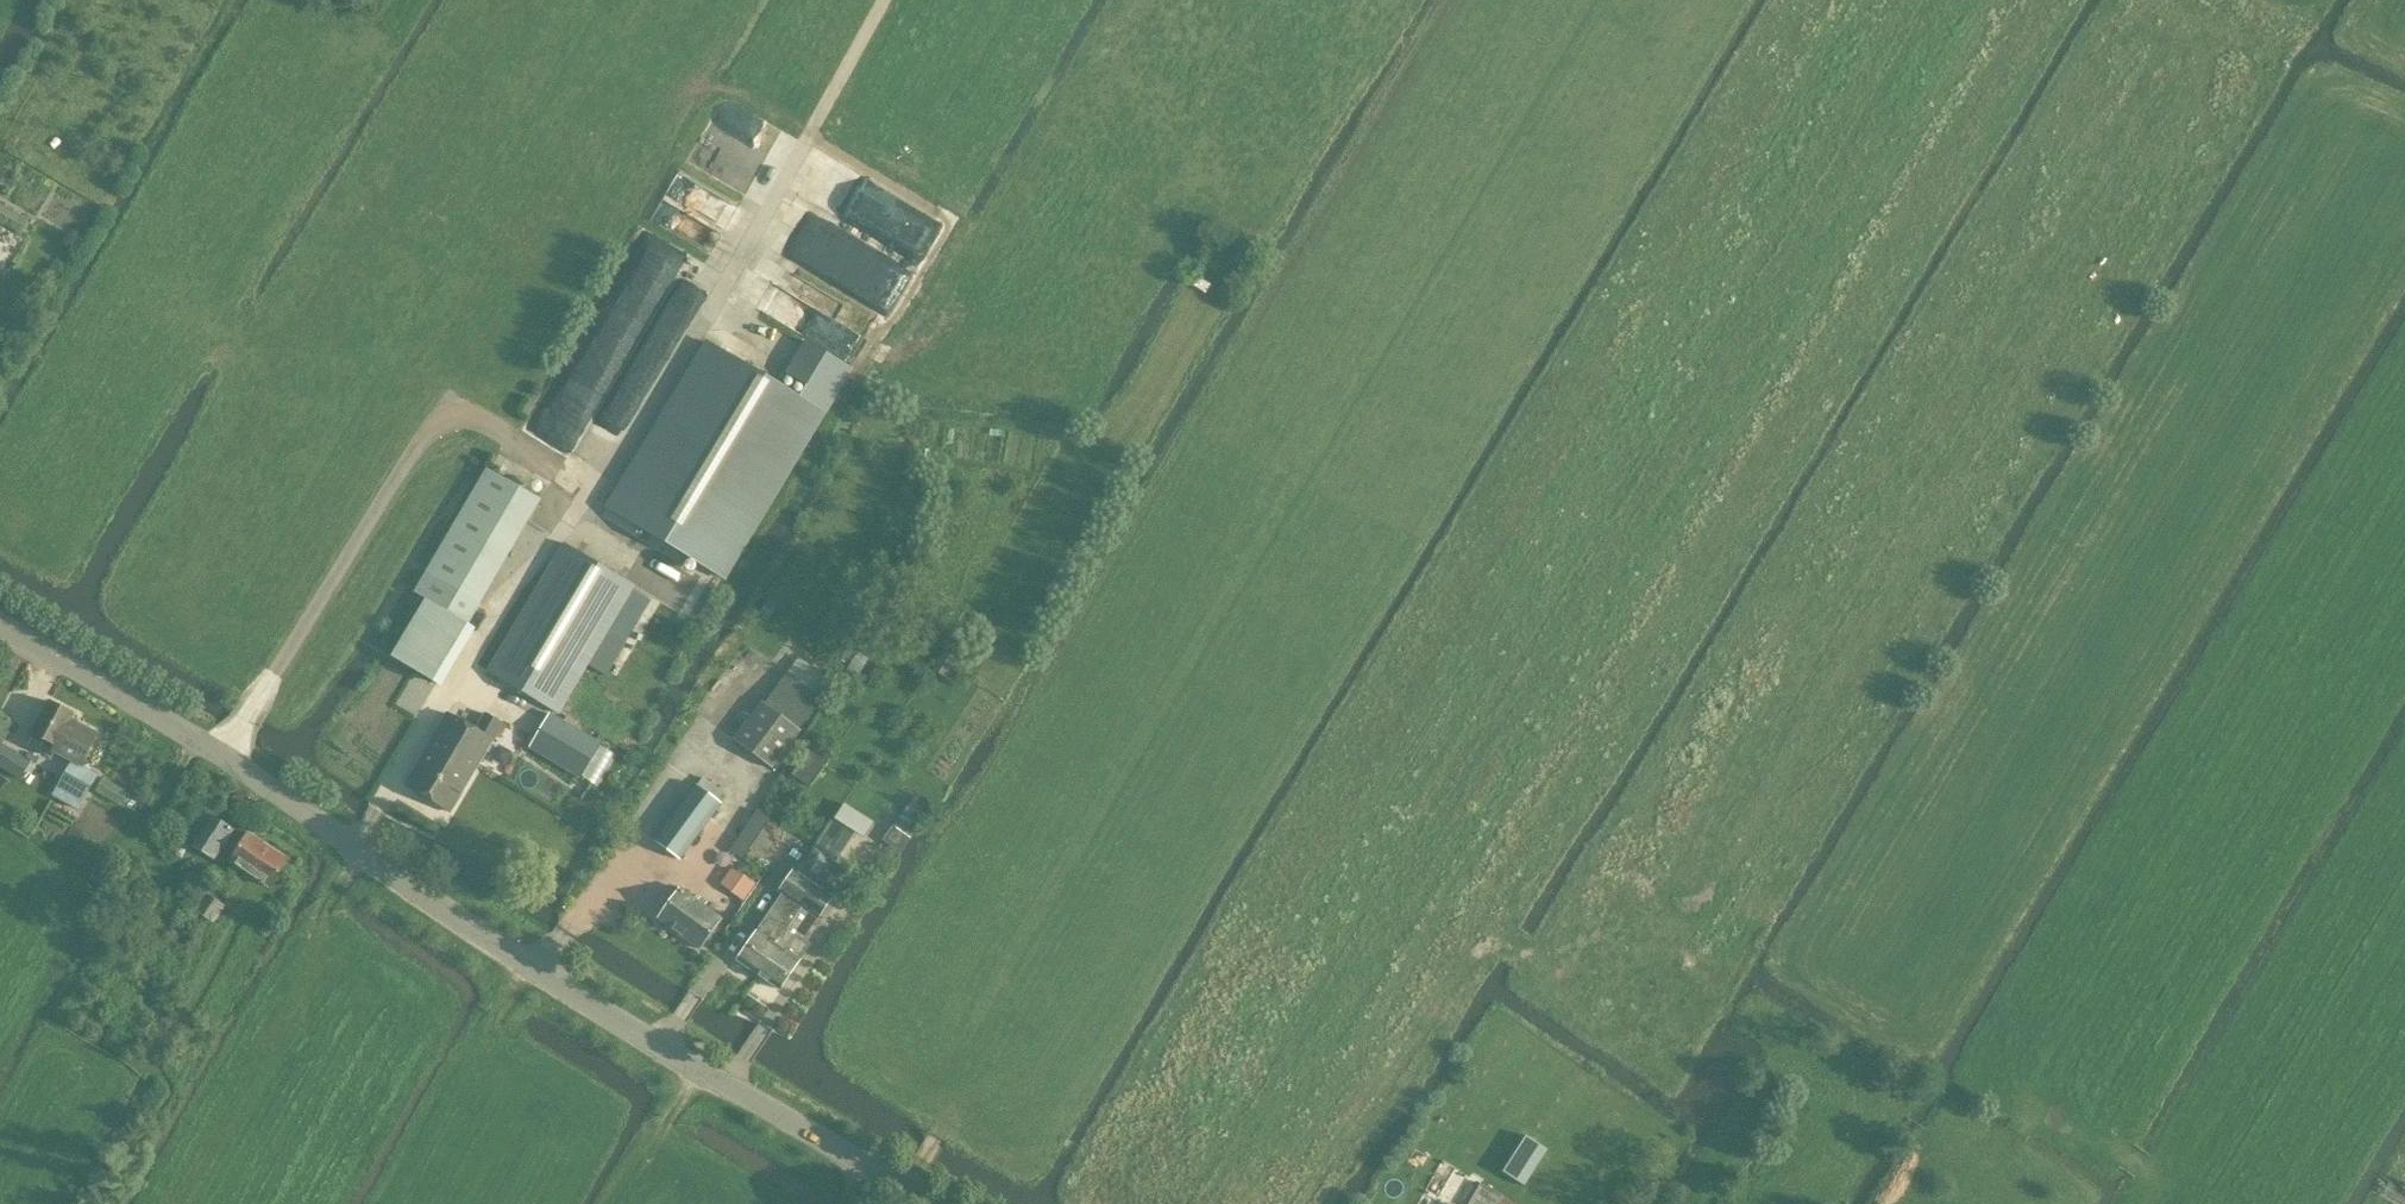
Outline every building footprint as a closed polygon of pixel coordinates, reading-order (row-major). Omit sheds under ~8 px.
[(81,23),(71,41),(79,45),(89,27),(81,23)] [(879,307),(898,272),(778,208),(759,243),(879,307)] [(586,422),(613,439),(700,304),(677,289),(665,307),(649,297),(674,258),(649,243),(598,324),(610,332),(600,348),(589,341),(535,425),(571,447),(586,422)] [(708,342),(608,508),(725,579),(825,413),(708,342)] [(414,592),(426,599),(392,657),(441,686),(476,628),(468,624),(541,501),(487,469),(414,592)] [(558,713),(635,585),(564,543),(488,671),(558,713)] [(767,622),(778,605),(768,599),(757,615),(767,622)] [(857,653),(846,672),(856,678),(868,659),(857,653)] [(788,673),(765,704),(761,701),(733,741),(774,770),(802,731),(800,729),(823,698),(788,673)] [(35,735),(29,746),(53,759),(56,752),(73,762),(53,796),(78,810),(98,775),(82,767),(99,735),(71,720),(74,714),(50,701),(33,734),(35,735)] [(451,812),(503,724),(485,713),(476,730),(448,713),(405,785),(451,812)] [(581,777),(600,744),(551,714),(531,748),(581,777)] [(20,779),(31,762),(0,743),(0,766),(20,779)] [(810,747),(791,776),(810,788),(828,759),(810,747)] [(93,791),(116,804),(125,788),(102,776),(93,791)] [(678,860),(721,803),(697,785),(655,843),(678,860)] [(845,804),(799,871),(817,884),(801,908),(789,931),(759,975),(780,989),(800,960),(811,944),(804,940),(834,896),(849,873),(835,863),(866,819),(845,804)] [(730,850),(743,859),(769,819),(757,811),(730,850)] [(213,860),(233,830),(212,815),(192,845),(213,860)] [(271,887),(289,860),(249,833),(231,861),(271,887)] [(733,867),(721,884),(744,901),(757,884),(733,867)] [(817,884),(799,871),(795,869),(779,892),(782,895),(737,960),(759,975),(789,931),(801,908),(817,884)] [(700,949),(722,919),(681,889),(659,919),(700,949)] [(225,906),(205,893),(195,909),(215,922),(225,906)] [(1524,1185),(1548,1149),(1526,1135),(1503,1171),(1524,1185)] [(1445,1154),(1413,1203),(1518,1203),(1485,1182),(1486,1180),(1445,1154)]
